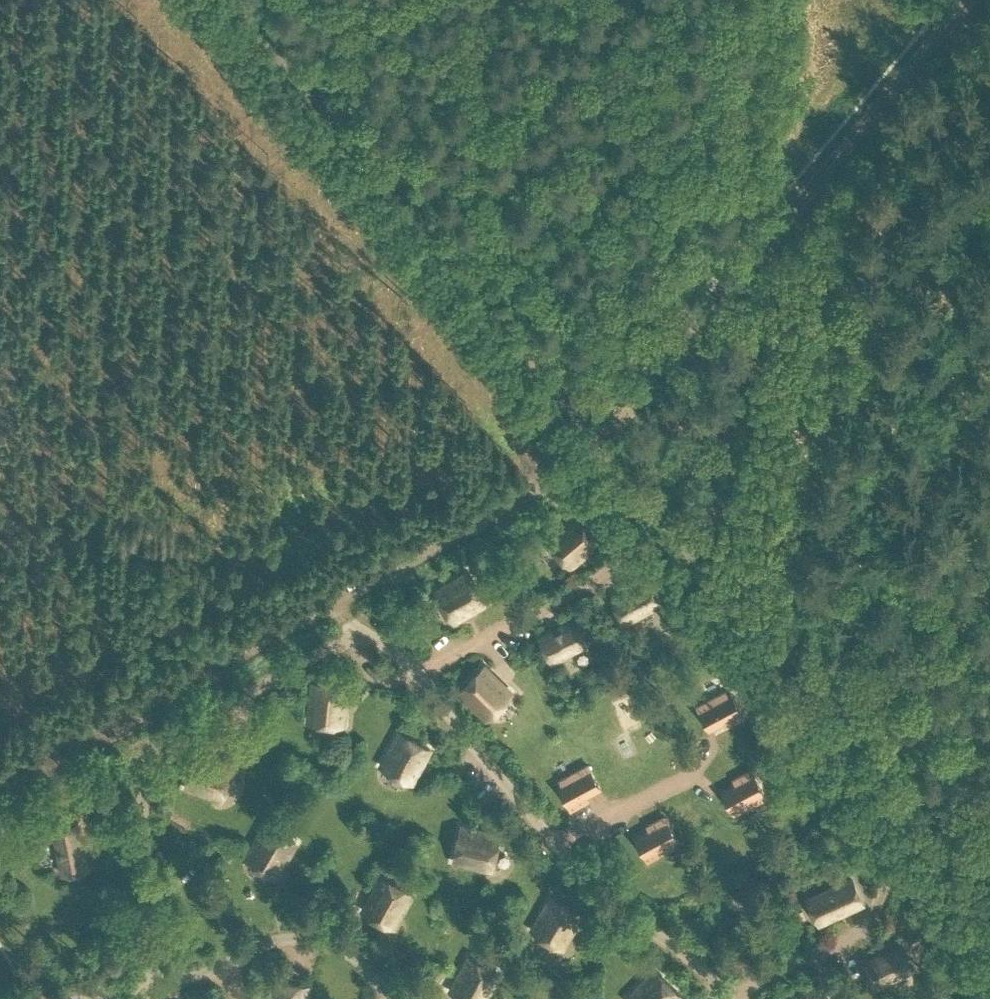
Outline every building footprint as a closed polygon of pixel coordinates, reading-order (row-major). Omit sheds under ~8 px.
[(548,537),(572,565),(573,564),(572,563),(598,540),(599,541),(600,540),(577,513),(576,513),(577,515),(550,537),(549,536),(548,537)] [(436,588),(455,620),(456,619),(455,618),(485,600),(486,601),(487,601),(469,569),(467,570),(468,571),(438,589),(437,588),(436,588)] [(613,597),(625,620),(661,601),(648,578),(613,597)] [(587,641),(575,617),(540,636),(552,659),(587,641)] [(460,691),(461,690),(486,715),(485,716),(486,717),(512,691),(511,690),(510,691),(485,666),(486,665),(485,664),(459,690),(460,691)] [(308,718),(344,722),(345,721),(343,721),(347,686),(348,686),(349,685),(312,681),(312,682),(313,682),(309,717),(308,717),(308,718)] [(724,719),(726,724),(744,715),(732,692),(728,694),(726,690),(713,697),(713,696),(697,705),(709,727),(724,719)] [(638,707),(627,711),(632,725),(643,720),(638,707)] [(398,731),(399,732),(382,763),(381,762),(381,763),(413,781),(413,779),(412,779),(429,748),(430,749),(431,747),(399,730),(398,731)] [(219,798),(221,798),(233,764),(232,764),(232,765),(199,752),(199,751),(198,751),(185,785),(186,785),(187,784),(220,797),(219,798)] [(600,786),(588,763),(573,772),(560,778),(563,783),(559,785),(571,807),(589,798),(586,793),(600,786)] [(734,778),(736,782),(722,790),(734,812),(750,804),(762,797),(760,793),(763,791),(751,768),(734,778)] [(636,836),(648,859),(663,850),(676,843),(673,839),(677,837),(665,815),(647,824),(650,829),(636,836)] [(53,825),(62,872),(88,867),(79,820),(53,825)] [(246,856),(278,874),(278,873),(277,872),(295,841),(296,842),(296,841),(265,823),(264,824),(265,825),(248,855),(247,855),(246,856)] [(455,858),(461,860),(490,866),(489,867),(491,868),(499,832),(497,832),(497,833),(463,825),(463,824),(462,824),(454,859),(455,860),(455,858)] [(412,892),(380,874),(380,876),(381,876),(364,907),(363,907),(362,908),(394,925),(395,924),(394,923),(411,892),(412,893),(412,892)] [(808,897),(819,921),(863,901),(852,877),(808,897)] [(532,927),(563,945),(564,944),(563,944),(581,913),(582,914),(582,913),(551,894),(550,895),(551,896),(534,927),(532,926),(532,927)] [(912,968),(901,944),(865,961),(876,984),(912,968)] [(461,994),(470,998),(484,998),(499,973),(500,974),(500,973),(468,955),(468,956),(469,957),(461,971),(452,988),(451,987),(450,988),(461,994)] [(680,994),(654,968),(653,969),(654,970),(630,995),(629,994),(628,995),(632,998),(673,998),(678,994),(679,995),(680,994)] [(309,983),(274,977),(270,998),(307,998),(309,983)]
